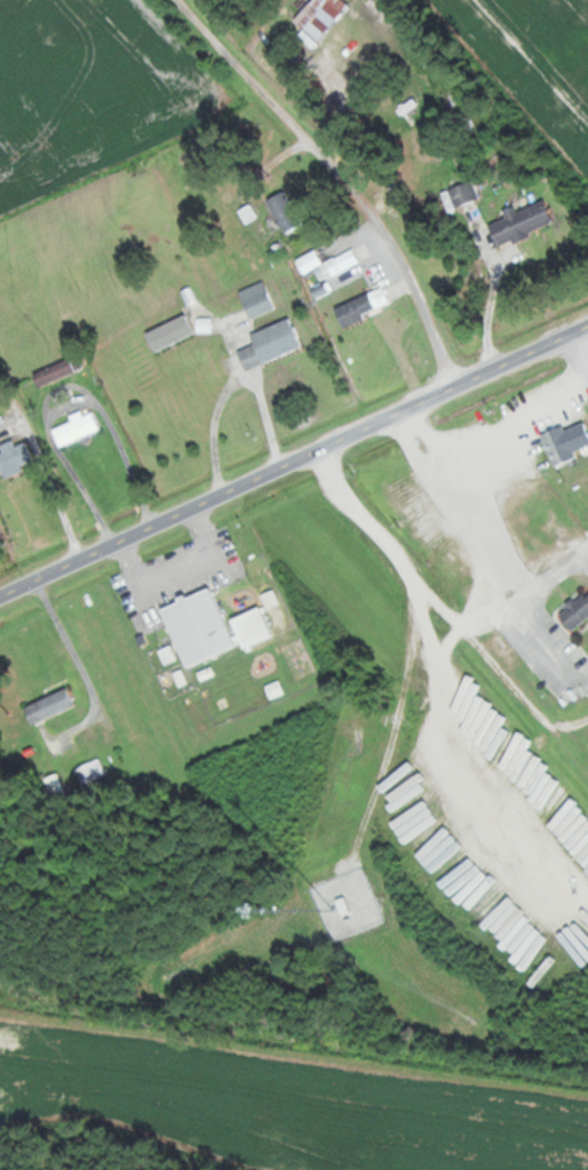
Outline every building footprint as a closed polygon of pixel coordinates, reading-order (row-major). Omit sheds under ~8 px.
[(349,7),(342,0),(311,0),(293,18),(315,40),(349,7)] [(448,190),(455,207),(478,197),(471,180),(448,190)] [(267,200),(284,233),(302,224),(284,190),(267,200)] [(496,246),(554,225),(545,201),(487,221),(496,246)] [(315,260),(328,280),(342,272),(330,251),(315,260)] [(274,308),(263,281),(239,291),(250,318),(274,308)] [(341,325),(377,314),(371,295),(335,306),(341,325)] [(146,334),(155,352),(194,332),(185,314),(146,334)] [(244,370),(302,347),(290,318),(249,334),(253,345),(237,352),(244,370)] [(80,364),(73,353),(34,378),(40,388),(80,364)] [(51,427),(57,445),(100,432),(94,414),(51,427)] [(577,456),(563,424),(541,434),(554,466),(577,456)] [(29,473),(29,443),(1,443),(1,454),(0,454),(0,473),(29,473)] [(266,569),(266,559),(248,559),(248,569),(266,569)] [(160,606),(183,667),(241,645),(242,648),(271,637),(260,607),(225,621),(212,587),(160,606)] [(587,618),(587,595),(558,608),(567,628),(587,618)] [(74,706),(65,688),(24,707),(33,725),(74,706)] [(106,774),(101,763),(98,765),(96,761),(83,767),(90,782),(106,774)] [(64,794),(58,774),(46,777),(52,798),(64,794)]
